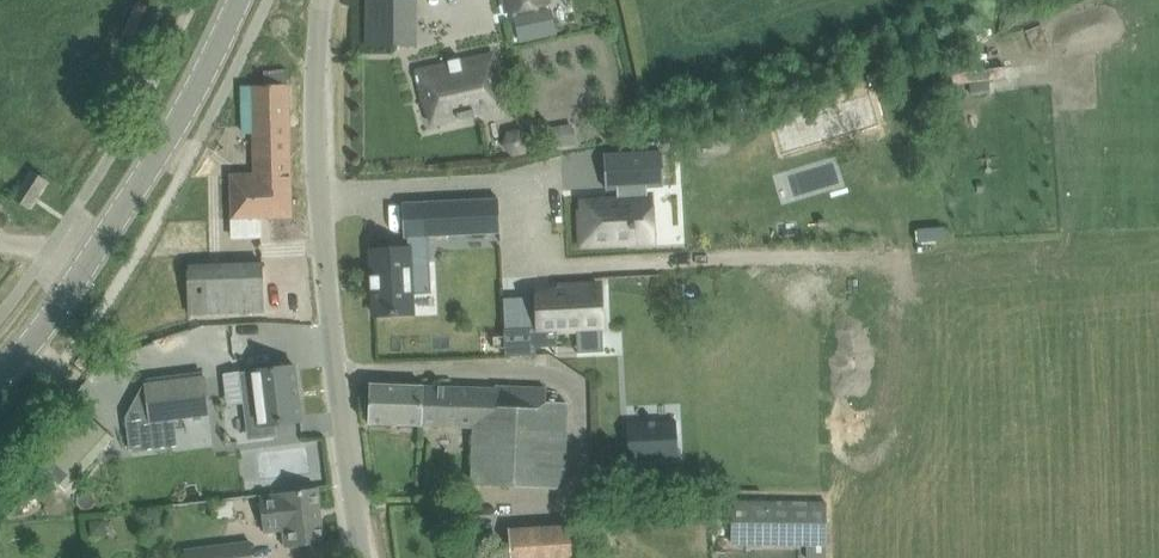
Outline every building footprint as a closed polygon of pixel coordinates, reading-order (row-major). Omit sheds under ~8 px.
[(366,46),(415,46),(415,0),(366,0),(366,46)] [(507,12),(549,3),(548,0),(504,0),(507,12)] [(551,11),(530,16),(534,37),(555,32),(551,11)] [(448,64),(416,71),(417,75),(415,75),(417,83),(419,82),(423,100),(435,98),(440,122),(458,118),(459,119),(475,116),(474,114),(486,112),(487,112),(498,109),(493,85),(500,83),(493,54),(461,61),(460,58),(459,58),(461,67),(451,69),(449,60),(448,61),(448,64)] [(264,85),(242,85),(244,133),(254,133),(255,173),(291,172),(288,84),(287,70),(263,70),(264,85)] [(618,202),(585,204),(587,243),(587,244),(629,242),(628,229),(653,227),(651,195),(648,196),(647,187),(664,186),(662,152),(604,155),(606,188),(617,188),(618,202)] [(767,168),(771,200),(844,190),(838,158),(767,168)] [(14,199),(29,208),(47,180),(32,170),(14,199)] [(255,173),(230,173),(232,219),(262,218),(293,217),(291,173),(291,172),(255,173)] [(373,275),(370,275),(370,277),(373,277),(373,288),(370,288),(370,290),(373,290),(375,315),(391,314),(391,315),(397,314),(397,313),(405,313),(412,312),(411,294),(412,294),(410,262),(430,261),(429,236),(500,232),(498,198),(402,203),(404,237),(407,237),(408,248),(371,250),(373,275)] [(944,226),(914,227),(915,242),(945,240),(944,226)] [(264,311),(262,263),(188,266),(190,313),(264,311)] [(505,329),(504,329),(505,356),(537,354),(537,347),(558,346),(557,329),(576,328),(599,327),(601,327),(600,305),(599,284),(558,286),(558,287),(549,287),(550,294),(537,295),(538,296),(539,327),(505,329)] [(272,425),(302,421),(299,399),(298,386),(297,386),(295,365),(252,370),(255,399),(246,400),(251,436),(260,435),(270,434),(273,433),(273,432),(272,425)] [(150,422),(126,425),(129,447),(132,446),(132,450),(178,444),(174,419),(209,414),(204,376),(145,384),(150,422)] [(422,425),(422,424),(423,385),(370,383),(368,423),(422,425)] [(423,385),(422,424),(474,426),(472,483),(564,486),(567,402),(544,402),(545,387),(496,385),(496,388),(423,385)] [(67,494),(115,441),(75,404),(26,458),(67,494)] [(628,457),(629,460),(631,460),(631,459),(676,457),(678,457),(678,455),(677,455),(676,423),(677,423),(676,420),(674,421),(655,422),(655,421),(648,421),(648,423),(630,424),(629,423),(626,423),(627,425),(628,425),(629,457),(628,457)] [(286,432),(270,434),(277,491),(317,486),(310,429),(286,432)] [(278,496),(259,498),(263,534),(282,531),(285,549),(325,543),(321,518),(317,486),(277,491),(278,496)] [(732,544),(827,545),(828,500),(733,497),(732,544)] [(590,527),(510,530),(512,557),(592,557),(590,527)] [(251,543),(185,552),(186,557),(253,557),(251,543)]
